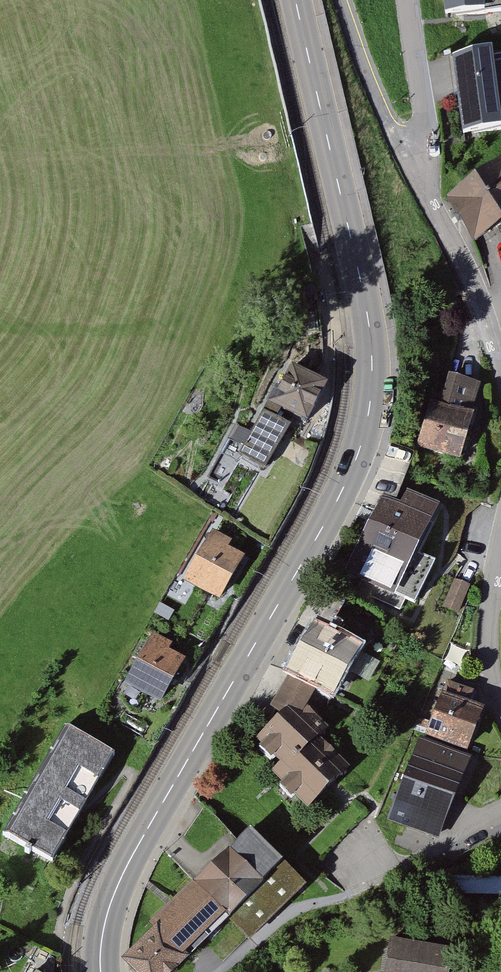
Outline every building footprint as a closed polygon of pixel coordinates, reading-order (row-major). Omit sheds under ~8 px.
[(443,17),(500,12),(500,0),(442,0),(443,17)] [(451,58),(453,74),(461,136),(500,131),(500,58),(493,59),(492,53),(451,58)] [(447,201),(474,247),(488,238),(500,231),(500,169),(447,201)] [(323,394),(288,373),(260,417),(273,425),(278,417),(300,431),(323,394)] [(462,380),(448,375),(439,406),(431,403),(416,449),(459,462),(464,445),(473,417),(471,416),(480,385),(462,380)] [(260,417),(234,461),(261,476),(287,433),(273,425),(260,417)] [(400,510),(381,501),(344,577),(394,601),(396,597),(414,606),(435,566),(417,557),(440,511),(407,495),(400,510)] [(226,547),(206,535),(177,586),(214,607),(239,563),(222,554),(226,547)] [(314,627),(285,674),(334,704),(363,657),(314,627)] [(165,647),(148,636),(117,687),(154,709),(179,667),(160,656),(165,647)] [(445,683),(423,742),(465,757),(481,714),(466,709),(472,693),(445,683)] [(266,781),(299,816),(340,775),(311,749),(319,745),(284,713),(248,748),(277,774),(266,781)] [(109,760),(66,735),(5,841),(48,866),(109,760)] [(435,841),(464,762),(420,745),(390,824),(435,841)] [(251,829),(125,955),(142,971),(170,971),(228,914),(252,938),(306,883),(251,829)] [(445,874),(445,890),(500,891),(500,875),(445,874)] [(387,943),(383,971),(448,971),(451,950),(387,943)]
